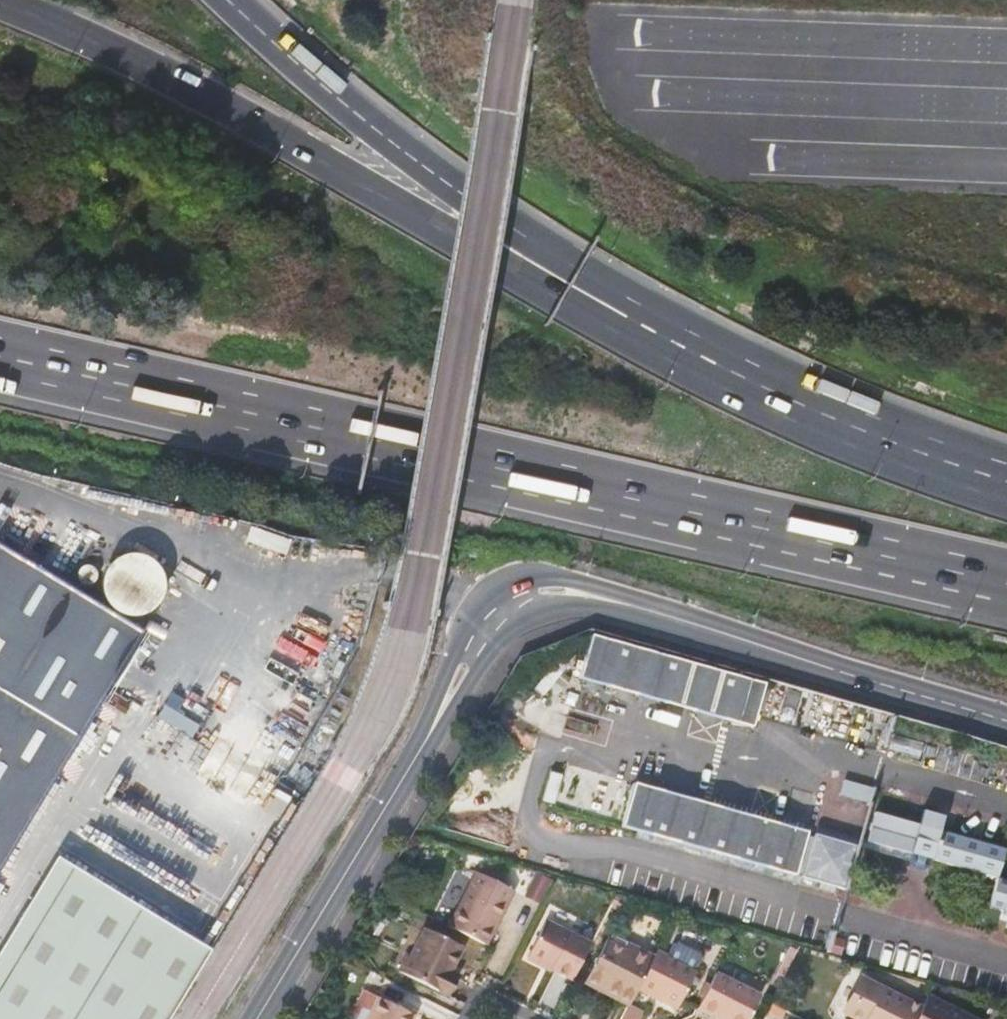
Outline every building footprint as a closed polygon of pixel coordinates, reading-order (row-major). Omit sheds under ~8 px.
[(288,550),(292,537),(264,529),(260,542),(288,550)] [(115,685),(10,618),(40,570),(0,545),(0,870),(115,685)] [(115,685),(146,637),(40,570),(10,618),(115,685)] [(317,659),(321,634),(293,630),(290,655),(317,659)] [(767,681),(594,631),(582,678),(693,709),(723,717),(755,726),(767,681)] [(170,697),(160,714),(192,735),(203,719),(170,697)] [(809,831),(637,782),(624,826),(797,875),(809,831)] [(878,811),(870,840),(935,858),(998,876),(1006,847),(943,829),(947,815),(924,809),(920,823),(878,811)] [(858,846),(817,834),(805,876),(846,888),(858,846)] [(935,858),(870,840),(864,838),(862,846),(910,860),(915,869),(923,872),(933,867),(935,858)] [(474,871),(449,924),(487,943),(514,890),(500,882),(490,877),(493,871),(480,864),(476,872),(474,871)] [(211,949),(71,866),(0,984),(0,1018),(168,1018),(211,949)] [(493,871),(490,877),(500,882),(504,875),(493,871)] [(552,879),(538,872),(527,895),(541,901),(552,879)] [(998,876),(990,907),(1006,911),(1006,879),(998,876)] [(529,954),(574,977),(593,939),(548,917),(529,954)] [(462,944),(426,928),(413,954),(408,952),(399,971),(430,985),(438,966),(450,971),(462,944)] [(608,982),(634,995),(638,988),(655,954),(627,940),(623,946),(606,938),(584,980),(604,990),(608,982)] [(778,973),(785,977),(799,949),(792,945),(778,973)] [(655,954),(638,988),(679,1008),(699,969),(658,949),(655,954)] [(438,966),(430,985),(445,991),(453,973),(450,971),(438,966)] [(700,1008),(718,1017),(719,1013),(731,1018),(750,1018),(763,993),(718,971),(700,1008)] [(924,1005),(865,976),(847,1012),(861,1018),(917,1018),(924,1005)] [(608,982),(604,990),(630,1004),(634,995),(608,982)] [(917,1018),(979,1018),(929,994),(924,1005),(917,1018)] [(368,1018),(413,1018),(416,1014),(379,996),(368,1018)] [(622,1018),(640,1018),(643,1012),(629,1005),(622,1018)]
